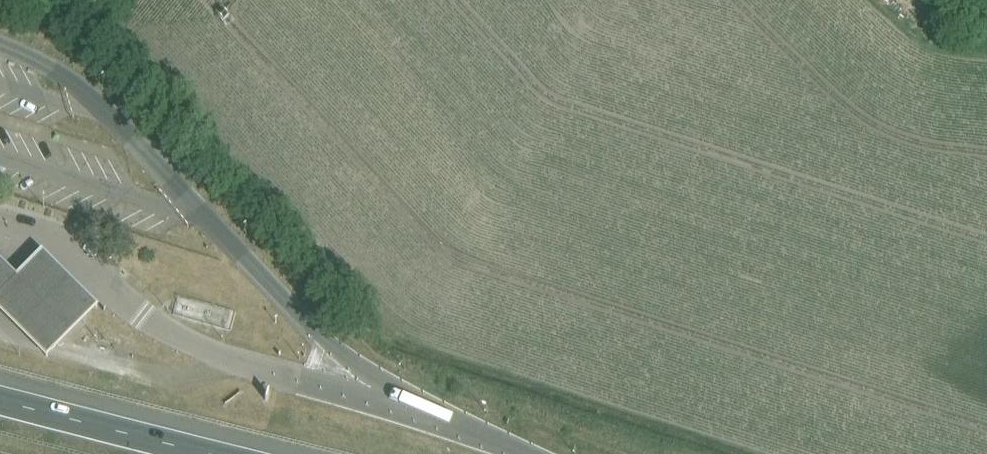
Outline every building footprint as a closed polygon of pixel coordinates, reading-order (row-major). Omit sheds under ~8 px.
[(45,359),(96,308),(63,276),(41,253),(14,280),(0,265),(0,315),(45,359)]
